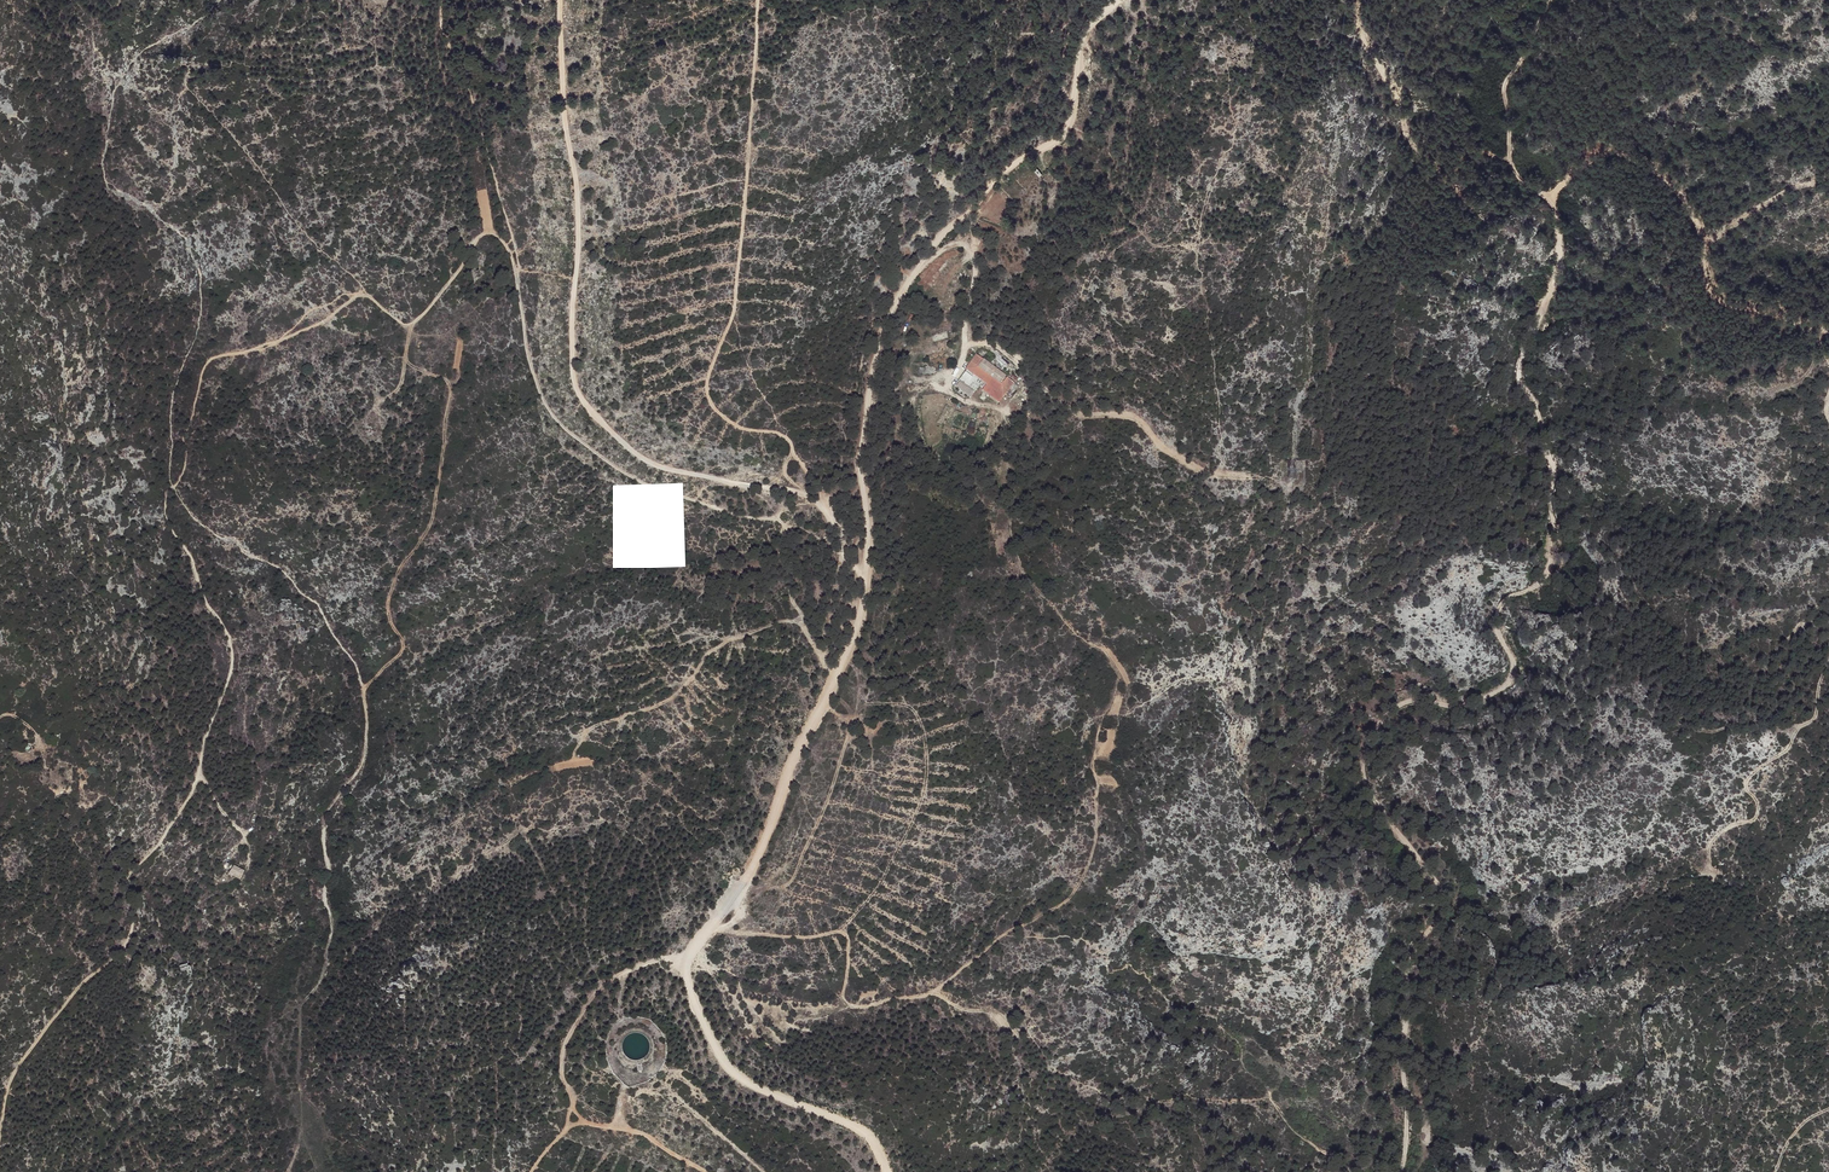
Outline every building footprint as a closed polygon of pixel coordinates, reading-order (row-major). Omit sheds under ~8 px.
[(1015,383),(976,354),(965,368),(967,369),(954,385),(970,397),(982,381),(986,384),(982,390),(998,402),(1015,383)] [(244,872),(234,866),(228,876),(239,882),(244,872)]
